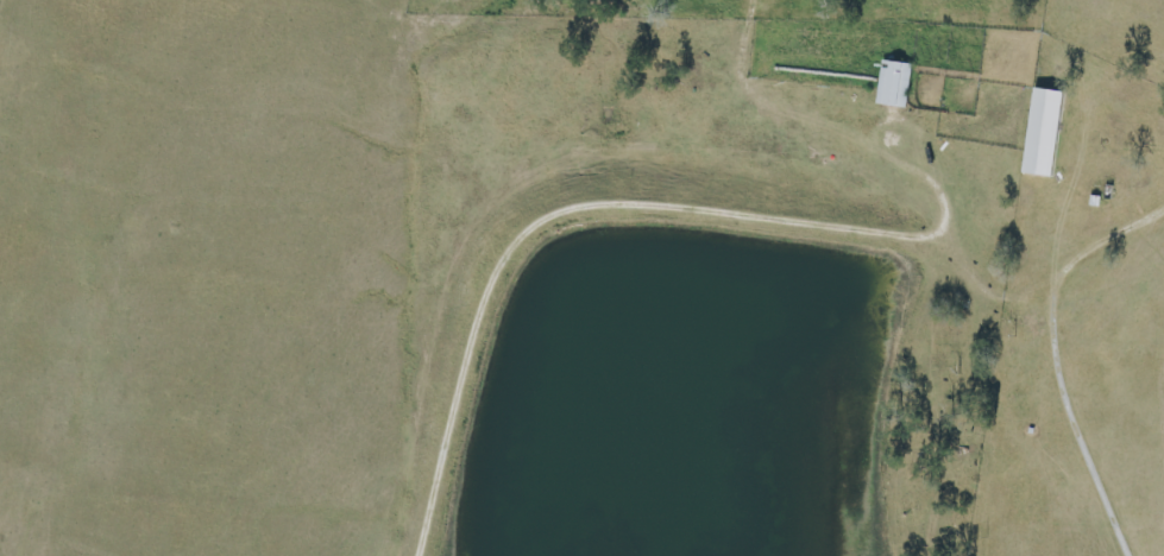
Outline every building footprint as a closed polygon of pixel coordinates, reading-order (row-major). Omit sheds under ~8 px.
[(909,109),(918,65),(888,59),(879,103),(909,109)] [(1027,173),(1058,178),(1071,92),(1039,88),(1027,173)]
